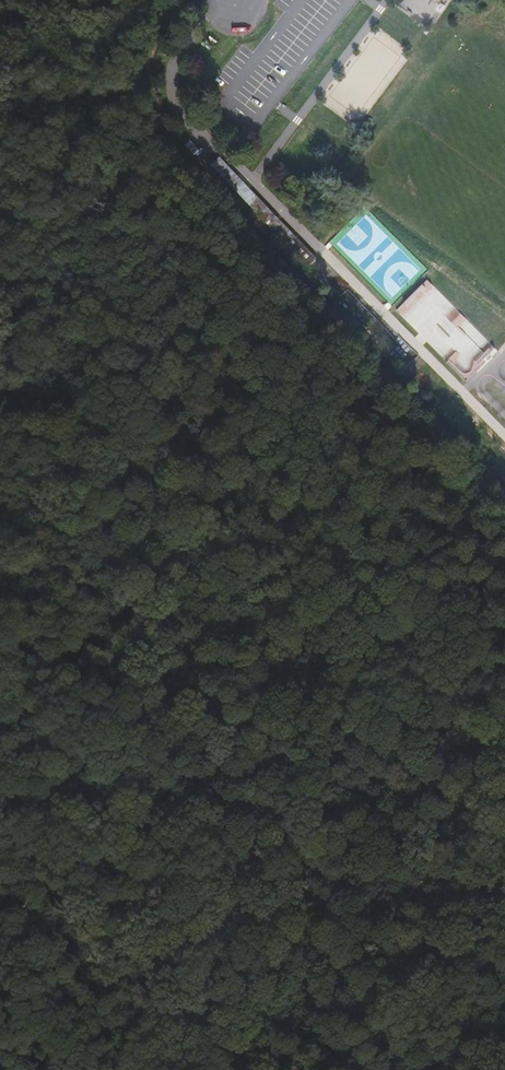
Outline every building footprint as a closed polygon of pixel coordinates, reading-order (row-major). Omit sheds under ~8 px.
[(437,0),(429,0),(398,0),(427,27),(446,8),(437,0)] [(467,380),(497,350),(425,278),(393,310),(443,359),(444,357),(467,380)]
